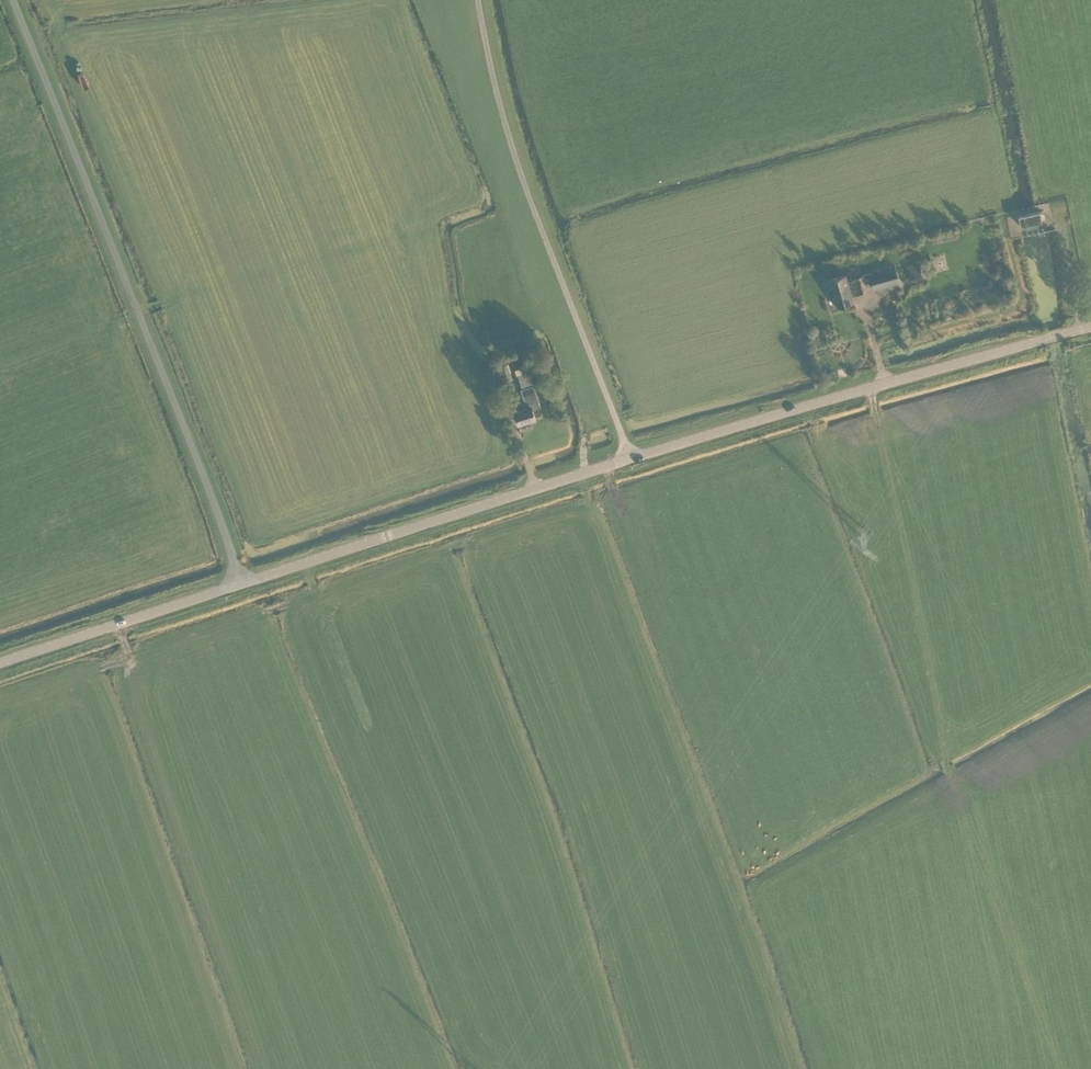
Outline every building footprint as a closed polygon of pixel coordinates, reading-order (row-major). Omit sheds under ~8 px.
[(1042,209),(1019,214),(1021,224),(1045,219),(1042,209)] [(907,270),(910,279),(923,275),(920,267),(907,270)] [(896,269),(870,276),(874,289),(899,282),(896,269)] [(834,296),(837,307),(854,302),(852,296),(864,293),(860,278),(848,281),(846,275),(829,280),(831,287),(829,288),(832,297),(834,296)] [(508,364),(500,367),(505,384),(513,382),(508,364)] [(533,410),(541,407),(529,372),(518,375),(522,389),(521,389),(527,408),(515,412),(519,425),(536,420),(533,410)]
